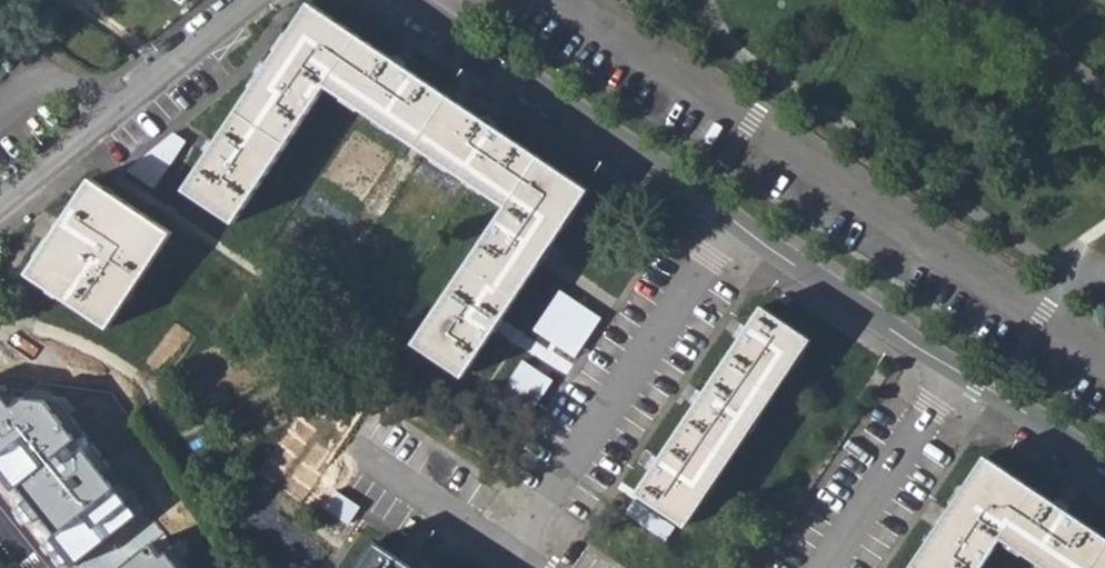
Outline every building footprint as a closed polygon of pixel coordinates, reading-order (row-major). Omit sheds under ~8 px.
[(311,6),(187,191),(233,223),(325,86),(507,208),(417,343),(463,376),(588,192),(311,6)] [(92,180),(29,273),(109,327),(172,235),(92,180)] [(763,308),(639,494),(686,526),(810,339),(763,308)] [(0,395),(0,448),(3,453),(0,457),(0,466),(16,488),(25,484),(64,531),(56,537),(77,563),(139,515),(84,452),(70,463),(60,452),(80,438),(48,400),(25,397),(12,406),(5,395),(0,395)] [(986,459),(915,567),(984,567),(1002,540),(1045,567),(1104,567),(1104,538),(986,459)] [(158,541),(123,567),(179,567),(158,541)] [(395,555),(378,544),(361,567),(413,567),(395,555)]
